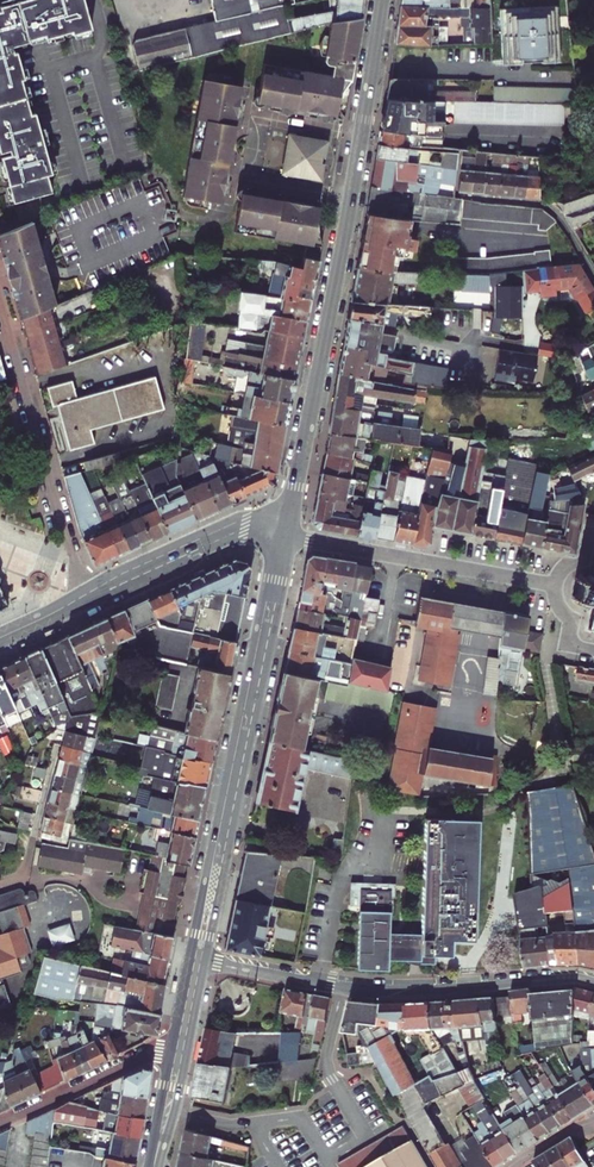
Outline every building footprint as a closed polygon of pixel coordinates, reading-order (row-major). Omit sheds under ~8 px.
[(13,202),(52,191),(47,174),(52,173),(35,112),(31,113),(22,79),(24,78),(17,51),(14,52),(12,46),(29,41),(29,39),(45,35),(46,38),(72,31),(73,34),(92,29),(84,0),(23,0),(0,6),(2,10),(0,11),(0,152),(9,150),(10,154),(1,156),(13,202)] [(219,20),(136,38),(133,45),(126,46),(133,71),(292,32),(290,21),(287,4),(296,2),(295,0),(215,0),(219,20)] [(338,11),(334,9),(290,21),(292,32),(329,23),(360,16),(361,15),(363,0),(338,0),(338,11)] [(471,16),(470,26),(491,26),(491,8),(475,7),(401,6),(398,26),(438,26),(438,16),(471,16)] [(558,9),(500,11),(502,62),(520,61),(530,61),(530,67),(532,66),(531,61),(541,61),(560,60),(558,9)] [(343,114),(354,58),(349,58),(350,53),(355,54),(359,31),(358,30),(360,16),(329,23),(327,35),(323,34),(319,44),(320,55),(324,55),(324,57),(324,58),(325,60),(326,61),(327,63),(328,63),(330,64),(332,64),(330,73),(262,62),(256,93),(254,95),(253,96),(252,97),(251,99),(252,100),(252,102),(253,103),(254,104),(257,105),(260,105),(261,104),(262,103),(263,102),(336,113),(335,111),(341,107),(343,114)] [(438,26),(398,26),(395,43),(417,46),(438,45),(438,26)] [(465,44),(492,43),(491,26),(470,26),(465,26),(465,44)] [(188,203),(190,204),(206,207),(208,200),(220,202),(239,84),(228,82),(229,75),(213,72),(211,71),(210,71),(208,72),(207,73),(206,74),(205,75),(205,76),(205,78),(202,78),(182,196),(185,196),(185,199),(186,201),(188,203)] [(428,101),(428,91),(425,91),(425,80),(391,79),(388,100),(428,101)] [(476,93),(428,91),(428,101),(443,102),(454,102),(476,103),(476,93)] [(388,100),(382,131),(422,136),(421,146),(441,148),(443,102),(428,101),(388,100)] [(564,105),(476,103),(454,102),(453,121),(564,124),(564,105)] [(422,136),(382,131),(380,144),(404,147),(404,145),(421,146),(422,136)] [(329,140),(287,133),(280,174),(322,181),(329,140)] [(309,175),(309,178),(311,178),(314,177),(316,175),(318,174),(320,171),(321,169),(322,167),(323,164),(321,164),(322,157),(324,157),(324,154),(324,152),(323,149),(322,147),(321,145),(319,143),(317,141),(315,140),(301,137),(301,138),(296,137),(297,136),(295,135),(294,135),(293,135),(291,135),(290,136),(289,137),(288,138),(288,140),(283,171),(284,172),(286,173),(287,174),(289,174),(290,174),(292,174),(293,173),(295,172),(309,175)] [(380,144),(377,158),(416,163),(416,159),(430,160),(431,150),(404,147),(380,144)] [(472,192),(473,171),(465,170),(466,155),(474,156),(474,151),(461,150),(460,168),(458,191),(472,192)] [(444,151),(441,167),(456,169),(457,153),(444,151)] [(474,156),(474,161),(482,162),(481,168),(485,168),(486,157),(486,152),(474,151),(474,156)] [(486,152),(486,157),(492,157),(491,163),(501,164),(501,154),(486,152)] [(507,174),(500,174),(498,195),(513,196),(515,175),(516,162),(516,155),(501,154),(501,164),(508,164),(507,174)] [(521,175),(515,175),(513,196),(525,197),(526,168),(527,156),(516,155),(516,162),(522,163),(521,175)] [(377,158),(373,186),(455,198),(456,169),(441,167),(416,163),(377,158)] [(491,163),(491,173),(500,174),(501,164),(491,163)] [(531,168),(526,168),(525,197),(540,199),(538,171),(531,170),(531,168)] [(484,193),(485,172),(473,171),(472,192),(484,193)] [(500,174),(491,173),(485,172),(484,193),(498,195),(500,174)] [(369,214),(397,219),(409,220),(413,220),(427,222),(460,225),(460,216),(463,199),(455,198),(373,186),(369,214)] [(250,195),(244,190),(243,189),(242,188),(240,189),(239,189),(238,191),(237,192),(237,194),(237,195),(240,200),(235,231),(305,244),(303,257),(319,259),(321,247),(315,231),(314,226),(314,221),(315,216),(319,206),(250,195)] [(541,207),(481,202),(480,201),(463,199),(460,216),(538,223),(537,228),(546,229),(558,222),(553,217),(541,207)] [(564,216),(575,231),(591,223),(593,221),(593,201),(564,216)] [(358,268),(396,273),(398,257),(402,258),(402,256),(407,257),(409,256),(410,252),(416,253),(419,237),(410,236),(411,231),(408,230),(409,220),(397,219),(369,214),(358,268)] [(53,306),(29,221),(0,234),(0,248),(20,320),(52,307),(53,306)] [(591,258),(593,257),(593,221),(591,223),(575,231),(591,258)] [(489,274),(507,272),(523,270),(535,269),(540,268),(539,267),(552,266),(551,250),(535,251),(535,252),(489,257),(450,258),(449,274),(489,274)] [(270,260),(252,259),(252,265),(255,265),(256,267),(265,269),(268,267),(273,268),(268,295),(293,299),(294,294),(311,296),(319,259),(303,257),(300,266),(270,260)] [(535,269),(536,276),(541,276),(542,283),(540,283),(540,288),(541,294),(544,294),(547,295),(553,295),(555,292),(557,292),(556,287),(572,285),(588,312),(593,309),(593,287),(580,263),(552,266),(539,267),(540,268),(535,269)] [(417,283),(417,274),(406,274),(396,273),(358,268),(357,277),(352,302),(371,305),(388,305),(393,280),(399,281),(399,283),(417,283)] [(535,269),(523,270),(526,290),(540,288),(540,283),(542,283),(541,276),(536,276),(535,269)] [(489,274),(491,291),(509,288),(507,272),(489,274)] [(251,328),(255,328),(257,314),(306,319),(311,296),(294,294),(293,299),(268,295),(242,291),(236,326),(251,328)] [(382,324),(396,326),(397,312),(400,312),(400,313),(427,318),(428,314),(448,315),(449,307),(388,305),(371,305),(352,302),(349,318),(382,324)] [(20,320),(36,375),(68,364),(52,307),(20,320)] [(264,329),(267,330),(303,337),(306,319),(257,314),(255,328),(264,329)] [(380,332),(382,324),(349,318),(347,329),(344,345),(367,349),(365,361),(370,362),(388,368),(405,373),(403,382),(426,385),(445,388),(448,368),(395,359),(396,354),(393,353),(396,334),(380,332)] [(204,344),(208,323),(192,320),(187,356),(212,360),(214,346),(204,344)] [(221,364),(224,365),(295,377),(303,337),(267,330),(265,346),(247,343),(244,358),(223,354),(221,364)] [(543,344),(541,356),(568,360),(571,358),(565,348),(543,344)] [(369,367),(370,362),(365,361),(367,349),(344,345),(340,374),(361,378),(384,384),(387,372),(369,367)] [(538,355),(500,349),(495,380),(516,383),(516,379),(534,382),(538,355)] [(8,375),(2,352),(0,352),(0,378),(8,375)] [(182,381),(192,383),(194,360),(184,359),(182,381)] [(388,368),(370,362),(369,367),(387,372),(388,368)] [(235,391),(237,391),(289,401),(295,377),(224,365),(224,368),(228,373),(237,375),(235,391)] [(588,379),(584,370),(574,373),(578,383),(588,379)] [(340,374),(335,401),(375,408),(377,396),(414,402),(415,401),(424,403),(425,391),(402,388),(384,384),(361,378),(340,374)] [(71,379),(45,386),(51,406),(55,405),(58,404),(62,417),(59,418),(68,449),(93,443),(89,429),(163,409),(154,377),(76,398),(71,379)] [(192,383),(182,381),(181,390),(191,392),(192,383)] [(403,382),(402,388),(425,391),(426,385),(403,382)] [(593,389),(582,394),(589,417),(591,422),(593,420),(593,390),(593,389)] [(289,401),(237,391),(237,395),(244,396),(243,407),(217,402),(215,412),(232,415),(285,423),(289,401)] [(335,401),(330,433),(357,438),(365,439),(374,439),(379,440),(379,441),(397,446),(418,448),(420,432),(416,432),(418,420),(403,417),(401,430),(389,428),(391,415),(379,413),(378,418),(374,417),(375,408),(335,401)] [(285,423),(232,415),(227,444),(218,442),(216,456),(235,462),(277,472),(285,424),(285,423)] [(589,417),(580,422),(582,428),(592,423),(591,422),(589,417)] [(326,452),(327,452),(354,458),(353,459),(370,463),(373,464),(379,441),(379,440),(374,439),(373,445),(364,444),(365,439),(357,438),(330,433),(326,452)] [(471,533),(479,491),(478,491),(479,486),(488,441),(470,441),(464,464),(448,463),(444,480),(439,506),(434,526),(471,533)] [(176,462),(175,474),(196,519),(217,509),(203,477),(191,448),(182,453),(181,462),(176,462)] [(444,480),(448,463),(451,451),(433,449),(427,476),(432,477),(444,480)] [(117,452),(84,461),(87,469),(120,461),(117,452)] [(323,473),(354,480),(369,483),(372,469),(373,464),(370,463),(370,466),(366,465),(364,473),(351,471),(353,459),(354,458),(327,452),(323,473)] [(209,454),(211,458),(232,503),(245,497),(232,467),(234,466),(235,462),(216,456),(209,454)] [(569,466),(574,479),(593,470),(593,454),(569,466)] [(139,485),(130,489),(152,539),(167,532),(142,474),(134,456),(128,459),(139,485)] [(232,503),(211,458),(205,461),(206,464),(202,465),(207,475),(203,477),(217,509),(232,503)] [(232,467),(245,497),(270,486),(272,483),(274,480),(276,476),(277,472),(235,462),(234,466),(232,467)] [(494,538),(521,543),(537,471),(524,468),(522,479),(505,476),(494,538)] [(375,538),(387,487),(379,484),(382,471),(372,469),(369,483),(364,505),(356,535),(375,538)] [(151,470),(142,474),(167,532),(193,520),(196,519),(175,474),(163,479),(172,499),(165,502),(151,470)] [(118,554),(94,500),(81,471),(64,476),(66,485),(75,482),(108,558),(118,554)] [(549,510),(547,510),(543,509),(546,490),(552,474),(537,471),(521,543),(541,547),(549,510)] [(323,473),(318,497),(334,500),(335,497),(345,499),(351,496),(354,480),(323,473)] [(392,541),(405,484),(398,482),(400,475),(390,473),(387,487),(375,538),(392,541)] [(494,538),(505,476),(493,473),(490,488),(479,486),(478,491),(479,491),(471,533),(494,538)] [(431,543),(434,526),(439,506),(427,503),(432,477),(427,476),(426,481),(412,544),(427,547),(431,543)] [(412,544),(426,481),(407,477),(405,484),(392,541),(412,544)] [(75,482),(66,485),(79,531),(95,565),(106,560),(108,558),(75,482)] [(152,539),(130,489),(127,482),(120,485),(125,497),(120,499),(140,544),(152,539)] [(549,501),(567,499),(581,498),(582,498),(575,482),(554,486),(554,489),(551,490),(549,501)] [(547,510),(549,501),(551,490),(546,490),(543,509),(547,510)] [(130,549),(108,500),(106,494),(94,500),(118,554),(130,549)] [(334,500),(318,497),(313,523),(318,529),(356,535),(364,505),(356,504),(358,496),(354,495),(351,496),(345,499),(335,497),(334,500)] [(140,544),(120,499),(119,496),(108,500),(130,549),(140,544)] [(556,550),(575,553),(582,513),(584,504),(581,498),(567,499),(564,511),(559,534),(560,534),(556,550)] [(541,547),(556,550),(560,534),(559,534),(564,511),(567,499),(549,501),(547,510),(549,510),(541,547)] [(326,557),(313,554),(307,558),(301,589),(320,593),(338,612),(338,613),(342,611),(342,602),(341,601),(340,601),(334,597),(333,595),(332,594),(331,592),(330,592),(320,589),(326,557)] [(336,589),(341,560),(326,557),(320,589),(330,592),(331,592),(336,589)] [(240,558),(175,587),(187,612),(184,627),(198,630),(221,635),(241,640),(250,596),(256,568),(252,560),(240,558)] [(355,562),(341,560),(336,589),(344,590),(340,601),(341,601),(342,602),(342,611),(338,613),(337,615),(348,617),(349,614),(350,603),(352,590),(350,590),(355,562)] [(361,616),(364,597),(370,564),(355,562),(350,590),(352,590),(356,591),(354,604),(356,604),(354,618),(361,619),(361,616)] [(9,603),(0,584),(3,577),(0,570),(0,608),(9,603)] [(593,580),(593,579),(593,577),(592,576),(591,575),(589,574),(587,575),(586,576),(586,578),(585,579),(583,578),(583,575),(580,574),(579,577),(576,577),(575,581),(579,582),(576,595),(573,594),(572,598),(576,599),(575,602),(579,603),(579,602),(580,602),(582,607),(588,608),(592,604),(593,608),(593,581),(593,580)] [(187,612),(175,587),(153,597),(164,622),(184,627),(187,612)] [(301,589),(298,608),(321,613),(337,616),(337,615),(338,613),(338,612),(320,593),(301,589)] [(454,601),(422,595),(416,625),(427,627),(417,679),(441,683),(446,661),(435,659),(442,625),(450,627),(454,601)] [(164,622),(153,597),(129,608),(148,650),(191,660),(195,643),(198,630),(184,627),(164,622)] [(381,600),(364,597),(361,616),(369,617),(367,625),(376,627),(381,600)] [(450,627),(457,628),(500,636),(502,610),(454,601),(450,627)] [(148,650),(129,608),(111,617),(126,645),(148,650)] [(298,608),(294,627),(341,637),(343,627),(319,623),(321,613),(298,608)] [(523,649),(525,631),(527,614),(502,610),(500,636),(499,656),(497,684),(518,686),(523,649)] [(111,617),(95,624),(108,653),(111,652),(113,655),(124,651),(126,645),(111,617)] [(344,637),(357,640),(361,619),(354,618),(351,617),(348,617),(344,637)] [(410,652),(416,622),(400,619),(395,649),(410,652)] [(108,653),(95,624),(73,634),(97,688),(104,684),(94,660),(102,656),(106,663),(110,662),(111,661),(108,653)] [(435,659),(446,661),(450,627),(442,625),(435,659)] [(294,627),(289,650),(353,664),(354,658),(357,640),(344,637),(341,637),(294,627)] [(457,628),(450,627),(446,661),(447,661),(443,684),(450,685),(459,634),(456,633),(457,628)] [(198,630),(195,643),(212,647),(209,656),(204,655),(203,662),(235,669),(241,640),(221,635),(198,630)] [(542,634),(525,631),(523,649),(539,652),(542,634)] [(45,647),(68,698),(75,714),(107,711),(97,688),(73,634),(69,636),(45,647)] [(45,647),(29,654),(52,705),(68,698),(45,647)] [(321,679),(333,681),(350,685),(350,682),(353,664),(289,650),(285,670),(317,678),(321,679)] [(52,705),(29,654),(16,660),(36,704),(42,701),(45,708),(52,705)] [(497,684),(499,656),(489,655),(483,702),(496,703),(497,684)] [(391,666),(354,658),(353,664),(350,682),(387,690),(391,666)] [(2,666),(22,710),(36,704),(16,660),(2,666)] [(187,730),(219,738),(235,669),(203,662),(196,688),(198,688),(195,706),(192,707),(187,730)] [(22,710),(2,666),(0,667),(0,698),(9,718),(12,724),(26,718),(22,710)] [(581,666),(579,679),(593,682),(593,668),(581,666)] [(183,673),(165,669),(158,703),(175,707),(183,673)] [(108,696),(111,698),(118,671),(114,670),(110,671),(108,696)] [(310,706),(317,678),(285,670),(276,713),(286,715),(286,716),(307,721),(308,720),(309,720),(310,715),(311,711),(312,706),(310,706)] [(321,679),(317,678),(310,706),(312,706),(315,707),(321,679)] [(350,685),(333,681),(329,697),(351,702),(351,700),(393,709),(396,692),(387,690),(350,682),(350,685)] [(1,721),(9,718),(0,698),(0,718),(1,721)] [(100,737),(107,711),(75,714),(68,698),(52,705),(61,727),(71,729),(100,737)] [(428,720),(431,706),(405,701),(396,750),(397,750),(389,796),(421,795),(424,775),(420,774),(424,753),(411,751),(417,719),(428,720)] [(430,746),(437,707),(431,706),(428,720),(417,719),(411,751),(424,753),(420,774),(424,775),(430,746)] [(439,707),(437,707),(430,746),(432,746),(439,707)] [(286,715),(276,713),(270,741),(302,748),(307,721),(286,716),(286,715)] [(307,721),(302,748),(306,749),(312,722),(307,721)] [(170,750),(195,756),(196,755),(215,760),(219,738),(187,730),(157,723),(152,745),(170,748),(170,750)] [(100,737),(71,729),(67,743),(87,748),(88,743),(98,745),(100,737)] [(55,750),(59,737),(50,735),(48,748),(55,750)] [(269,741),(256,801),(295,810),(305,767),(352,778),(353,760),(306,749),(302,748),(270,741),(269,741)] [(87,748),(67,743),(63,757),(90,764),(93,765),(97,751),(87,748)] [(187,782),(209,784),(215,760),(196,755),(195,756),(170,750),(170,748),(152,745),(149,745),(145,767),(153,769),(152,772),(187,782)] [(489,782),(491,757),(432,746),(430,746),(424,775),(459,780),(458,788),(467,789),(468,781),(489,785),(489,782)] [(90,764),(63,757),(60,771),(87,779),(90,764)] [(50,766),(43,764),(40,775),(47,776),(50,766)] [(152,807),(203,817),(209,784),(187,782),(152,772),(153,769),(145,767),(142,766),(139,779),(150,782),(151,779),(158,780),(152,807)] [(60,771),(56,785),(86,793),(89,779),(87,779),(60,771)] [(571,882),(592,869),(593,868),(593,847),(592,841),(574,784),(527,792),(531,800),(533,874),(569,869),(571,882)] [(56,785),(52,799),(82,807),(86,793),(56,785)] [(28,792),(26,791),(25,796),(40,798),(41,791),(29,789),(28,792)] [(52,799),(48,814),(78,822),(82,807),(52,799)] [(203,817),(152,807),(145,805),(142,822),(174,829),(199,834),(203,817)] [(20,824),(30,827),(35,810),(24,808),(20,824)] [(45,830),(44,835),(74,842),(75,837),(78,822),(48,814),(44,830),(45,830)] [(452,937),(475,938),(479,818),(425,816),(421,923),(390,922),(391,893),(394,893),(395,875),(351,874),(351,895),(360,895),(358,967),(388,968),(388,958),(398,958),(401,958),(401,959),(402,959),(402,955),(410,955),(410,962),(426,963),(426,952),(451,953),(452,937)] [(0,835),(0,840),(8,842),(9,840),(19,841),(20,831),(2,828),(0,835)] [(158,838),(155,852),(169,855),(169,857),(176,858),(177,859),(190,862),(193,863),(199,834),(174,829),(172,841),(158,838)] [(245,849),(270,851),(273,837),(249,832),(245,849)] [(127,847),(75,837),(74,842),(73,845),(69,868),(87,871),(88,864),(125,871),(130,847),(127,847)] [(344,857),(346,838),(337,837),(335,857),(344,857)] [(0,840),(0,842),(4,851),(5,850),(8,842),(0,840)] [(50,864),(69,868),(73,845),(46,840),(42,860),(50,862),(50,864)] [(243,858),(235,898),(270,905),(281,852),(270,851),(245,849),(243,858)] [(169,855),(155,852),(152,866),(148,865),(145,880),(154,881),(152,893),(182,899),(185,900),(191,875),(187,874),(190,862),(177,859),(176,858),(169,857),(169,855)] [(553,965),(582,965),(593,968),(593,868),(592,869),(571,882),(556,891),(545,898),(547,913),(565,910),(566,923),(567,923),(568,932),(549,934),(549,937),(553,965)] [(556,891),(555,882),(533,874),(534,888),(542,885),(543,887),(545,898),(556,891)] [(154,881),(145,880),(143,888),(147,889),(139,928),(146,929),(175,933),(182,899),(152,893),(154,881)] [(517,894),(522,930),(536,928),(548,927),(547,913),(545,898),(543,887),(542,885),(534,888),(517,894)] [(6,978),(6,975),(25,969),(25,967),(29,966),(31,965),(32,964),(33,963),(33,960),(31,953),(33,952),(25,927),(28,926),(33,924),(27,904),(42,899),(40,893),(39,891),(37,889),(35,888),(28,890),(27,888),(25,887),(23,886),(20,887),(0,893),(0,1009),(15,1004),(6,978)] [(270,905),(235,898),(225,948),(260,955),(270,905)] [(72,921),(49,927),(53,944),(76,938),(72,921)] [(147,946),(147,943),(147,938),(146,929),(139,928),(116,924),(114,942),(135,945),(133,958),(116,954),(113,968),(130,972),(169,981),(174,956),(154,950),(151,950),(149,949),(148,948),(147,946)] [(25,927),(33,952),(36,951),(28,926),(25,927)] [(536,928),(522,930),(526,968),(541,966),(537,938),(536,928)] [(156,939),(154,950),(174,956),(178,933),(175,933),(146,929),(147,938),(156,939)] [(553,965),(549,937),(537,938),(541,966),(553,965)] [(44,953),(36,990),(60,994),(70,995),(98,998),(109,999),(121,1002),(122,996),(119,995),(121,985),(127,987),(130,972),(113,968),(44,953)] [(6,975),(6,978),(26,971),(25,969),(6,975)] [(122,996),(121,1002),(165,1011),(170,981),(169,981),(130,972),(127,987),(121,985),(119,995),(122,996)] [(593,1004),(593,991),(576,987),(575,991),(574,1009),(588,1012),(587,1016),(587,1018),(584,1025),(574,1023),(573,1040),(589,1039),(589,1031),(589,1026),(590,1019),(591,1016),(593,1004)] [(309,993),(286,988),(283,1013),(300,1017),(298,1032),(303,1032),(306,1015),(309,993)] [(511,996),(514,1014),(532,1011),(530,995),(530,989),(511,991),(511,996)] [(530,995),(532,1011),(536,1053),(573,1045),(573,1040),(574,1023),(574,1009),(575,991),(530,995)] [(324,1034),(331,997),(309,993),(306,1015),(310,1016),(307,1032),(317,1032),(315,1040),(322,1042),(324,1034)] [(60,994),(59,1004),(68,1005),(70,995),(60,994)] [(505,1017),(503,996),(493,997),(496,1018),(505,1017)] [(514,1014),(511,996),(503,996),(505,1017),(514,1016),(514,1014)] [(500,1043),(496,1018),(493,997),(480,998),(485,1032),(491,1031),(492,1044),(500,1043)] [(165,1011),(121,1002),(109,999),(98,998),(97,1017),(108,1010),(111,1012),(113,1012),(116,1013),(115,1017),(118,1022),(138,1027),(139,1031),(146,1032),(149,1030),(159,1032),(161,1030),(165,1011)] [(480,998),(456,1001),(459,1020),(463,1036),(465,1043),(466,1051),(467,1056),(479,1053),(481,1051),(484,1052),(487,1051),(485,1032),(480,998)] [(381,1004),(351,1000),(344,1030),(344,1034),(361,1032),(360,1028),(361,1023),(379,1024),(381,1004)] [(459,1020),(456,1001),(444,1002),(447,1020),(450,1028),(454,1028),(456,1035),(453,1036),(455,1040),(458,1039),(457,1037),(463,1036),(459,1020)] [(410,1025),(411,1029),(421,1029),(427,1041),(430,1040),(436,1053),(446,1046),(445,1045),(438,1029),(436,1028),(430,1002),(405,1004),(407,1025),(410,1025)] [(447,1020),(444,1002),(430,1002),(436,1028),(438,1029),(445,1045),(455,1040),(453,1036),(456,1035),(454,1028),(450,1028),(447,1020)] [(360,1028),(361,1032),(366,1045),(359,1047),(359,1053),(373,1052),(379,1063),(395,1095),(432,1077),(425,1060),(404,1027),(407,1025),(405,1004),(391,1004),(381,1004),(379,1024),(361,1023),(360,1028)] [(80,1016),(81,1006),(68,1005),(66,1015),(80,1016)] [(109,1022),(97,1021),(96,1026),(98,1026),(105,1040),(100,1042),(110,1058),(122,1052),(109,1022)] [(85,1027),(79,1029),(85,1044),(87,1043),(91,1053),(90,1056),(94,1066),(110,1058),(100,1042),(97,1038),(91,1040),(85,1027)] [(234,1053),(237,1033),(208,1027),(200,1062),(231,1066),(234,1053)] [(79,1029),(79,1028),(73,1031),(73,1033),(67,1036),(81,1072),(94,1066),(90,1056),(91,1053),(87,1043),(85,1044),(79,1029)] [(593,1086),(593,1062),(591,1062),(590,1045),(593,1044),(593,1031),(589,1031),(589,1039),(589,1041),(581,1043),(583,1069),(583,1070),(593,1086)] [(299,1059),(304,1032),(303,1032),(298,1032),(283,1033),(280,1061),(286,1061),(295,1060),(299,1059)] [(58,1057),(60,1064),(67,1079),(81,1072),(67,1036),(66,1034),(46,1043),(49,1048),(53,1047),(61,1044),(65,1054),(58,1057)] [(458,1046),(460,1053),(466,1051),(465,1043),(461,1045),(458,1046)] [(43,1090),(35,1075),(32,1068),(33,1066),(30,1059),(43,1054),(40,1049),(37,1050),(35,1045),(26,1049),(23,1046),(19,1047),(15,1056),(15,1057),(16,1071),(29,1097),(43,1090)] [(475,1079),(472,1070),(467,1072),(466,1069),(458,1072),(446,1046),(436,1053),(425,1060),(432,1077),(395,1095),(438,1166),(463,1166),(446,1145),(425,1108),(427,1104),(465,1085),(465,1084),(475,1079)] [(489,1063),(502,1059),(501,1049),(487,1053),(489,1063)] [(467,1056),(466,1051),(460,1053),(466,1069),(467,1072),(472,1070),(470,1066),(467,1056)] [(373,1052),(359,1053),(348,1053),(350,1066),(379,1063),(373,1052)] [(231,1066),(233,1066),(250,1065),(251,1056),(234,1053),(231,1066)] [(526,1065),(536,1059),(532,1053),(519,1056),(526,1065)] [(12,1105),(29,1097),(16,1071),(15,1057),(8,1058),(4,1070),(12,1105)] [(286,1061),(280,1061),(274,1062),(277,1080),(311,1076),(317,1057),(299,1059),(295,1060),(296,1068),(287,1069),(286,1061)] [(287,1069),(296,1068),(295,1060),(286,1061),(287,1069)] [(226,1102),(233,1066),(231,1066),(200,1062),(192,1096),(226,1102)] [(543,1070),(574,1119),(593,1107),(593,1105),(583,1090),(575,1094),(568,1098),(562,1088),(545,1062),(540,1065),(543,1070)] [(51,1068),(59,1083),(67,1079),(60,1064),(55,1066),(51,1068)] [(51,1068),(44,1071),(51,1086),(59,1083),(51,1068)] [(110,1082),(109,1090),(144,1097),(149,1071),(138,1068),(110,1082)] [(521,1069),(514,1073),(523,1086),(529,1083),(521,1069)] [(583,1069),(573,1075),(583,1090),(593,1105),(593,1086),(583,1070),(583,1069)] [(4,1070),(0,1071),(0,1110),(12,1105),(4,1070)] [(543,1094),(549,1103),(563,1125),(574,1119),(543,1070),(537,1073),(542,1082),(548,1091),(543,1094)] [(51,1086),(44,1071),(35,1075),(43,1090),(51,1086)] [(542,1082),(538,1085),(543,1094),(548,1091),(542,1082)] [(523,1086),(531,1099),(536,1096),(529,1083),(523,1086)] [(568,1098),(575,1094),(569,1085),(562,1088),(568,1098)] [(525,1117),(538,1141),(552,1132),(537,1109),(531,1113),(517,1089),(511,1093),(522,1113),(525,1117)] [(108,1095),(107,1099),(116,1100),(120,1100),(142,1105),(144,1097),(109,1090),(104,1091),(104,1094),(108,1095)] [(87,1100),(85,1094),(67,1103),(85,1107),(87,1100)] [(490,1105),(486,1098),(474,1105),(478,1112),(490,1105)] [(107,1103),(105,1112),(124,1116),(125,1114),(140,1117),(142,1105),(120,1100),(116,1100),(116,1104),(107,1103)] [(67,1103),(53,1109),(51,1121),(108,1132),(135,1138),(140,1117),(125,1114),(124,1116),(105,1112),(96,1110),(91,1108),(85,1107),(67,1103)] [(549,1103),(537,1109),(552,1132),(563,1125),(549,1103)] [(462,1112),(467,1121),(479,1114),(478,1112),(474,1105),(462,1112)] [(53,1109),(43,1113),(39,1136),(49,1137),(51,1121),(53,1109)] [(39,1136),(43,1113),(34,1117),(32,1135),(33,1135),(39,1136)] [(522,1113),(502,1124),(504,1129),(525,1117),(522,1113)] [(32,1135),(34,1117),(25,1121),(23,1134),(32,1135)] [(519,1153),(538,1141),(525,1117),(504,1129),(505,1130),(519,1153)] [(486,1127),(506,1160),(519,1153),(505,1130),(500,1132),(493,1122),(492,1122),(489,1118),(483,1121),(486,1127)] [(411,1139),(402,1124),(339,1163),(341,1166),(364,1166),(411,1139)] [(9,1140),(12,1127),(0,1133),(0,1139),(9,1140)] [(484,1149),(495,1166),(496,1166),(506,1160),(486,1127),(479,1131),(485,1141),(481,1144),(484,1149)] [(212,1142),(250,1150),(250,1146),(187,1128),(182,1151),(208,1157),(212,1142)] [(485,1141),(479,1131),(475,1133),(481,1144),(485,1141)] [(77,1145),(75,1152),(100,1156),(131,1162),(135,1138),(108,1132),(104,1149),(92,1147),(91,1148),(77,1145)] [(33,1135),(32,1141),(48,1144),(49,1137),(39,1136),(33,1135)] [(558,1145),(571,1166),(586,1166),(588,1166),(576,1144),(572,1136),(558,1145)] [(7,1148),(9,1140),(0,1139),(0,1147),(7,1148)] [(411,1139),(364,1166),(428,1166),(411,1139)] [(48,1144),(32,1141),(30,1149),(47,1152),(48,1146),(48,1144)] [(558,1145),(547,1152),(555,1166),(571,1166),(558,1145)] [(47,1152),(30,1149),(29,1157),(46,1159),(47,1152)] [(484,1149),(468,1160),(470,1162),(463,1166),(495,1166),(484,1149)] [(248,1165),(208,1157),(182,1151),(179,1166),(248,1166),(248,1165)] [(547,1152),(534,1160),(539,1166),(555,1166),(547,1152)] [(100,1156),(98,1166),(130,1166),(131,1162),(100,1156)] [(29,1157),(28,1164),(45,1166),(46,1159),(29,1157)]
